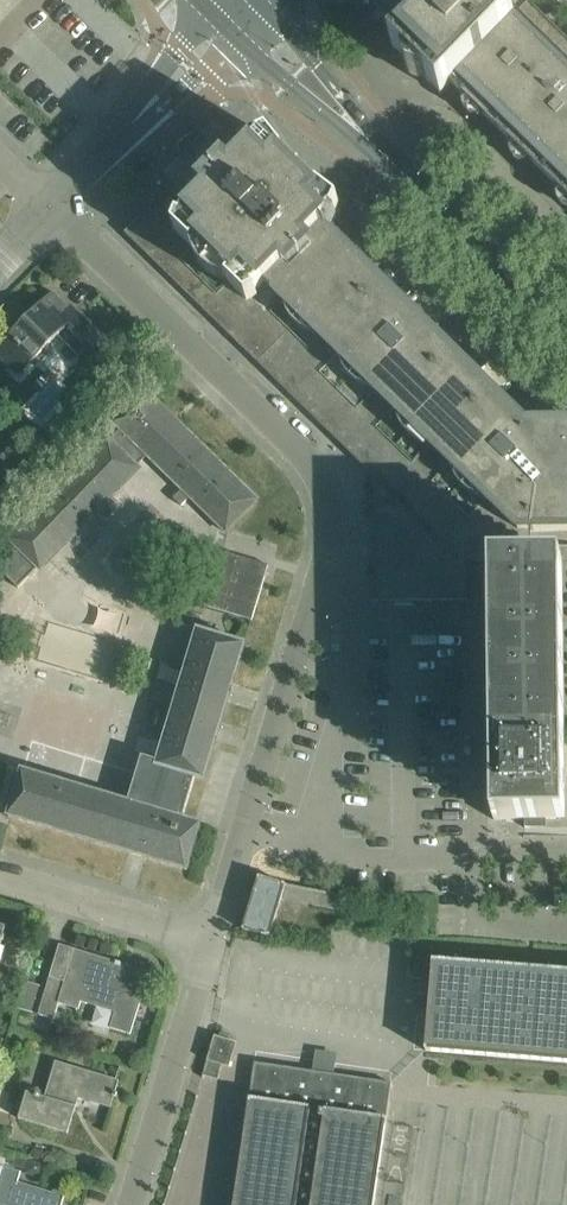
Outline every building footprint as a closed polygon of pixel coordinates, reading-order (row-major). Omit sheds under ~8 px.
[(402,36),(392,46),(415,69),(417,72),(418,71),(441,94),(451,84),(566,197),(566,38),(528,0),(365,0),(402,36)] [(244,148),(217,121),(160,180),(168,188),(125,232),(258,363),(358,259),(329,230),(340,205),(320,190),(303,173),(285,156),(269,136),(244,148)] [(451,350),(358,259),(258,363),(352,455),(353,454),(374,453),(376,601),(467,600),(467,562),(491,561),(493,561),(493,553),(513,553),(513,563),(532,563),(531,530),(566,530),(566,423),(526,423),(451,350)] [(58,336),(83,361),(106,338),(80,312),(77,315),(53,292),(0,347),(0,357),(20,376),(58,336)] [(140,469),(138,466),(147,456),(182,490),(174,498),(181,505),(190,497),(226,532),(258,500),(146,390),(114,423),(120,429),(110,439),(108,437),(11,535),(15,538),(1,572),(18,588),(38,568),(41,571),(98,513),(106,521),(113,514),(105,505),(140,469)] [(43,428),(32,439),(46,452),(46,453),(57,442),(56,441),(43,428)] [(8,442),(0,434),(0,450),(8,442)] [(197,606),(251,622),(263,585),(268,566),(221,551),(214,549),(197,606)] [(491,561),(494,820),(524,820),(524,840),(566,839),(566,733),(564,733),(561,562),(532,563),(513,563),(513,553),(493,553),(493,561),(491,561)] [(142,757),(129,802),(22,770),(9,816),(187,870),(201,824),(183,818),(195,776),(204,779),(245,645),(199,631),(159,762),(142,757)] [(243,929),(269,938),(282,897),(339,908),(341,895),(286,884),(259,876),(243,929)] [(60,945),(39,1014),(54,1019),(59,1003),(79,1009),(81,1002),(87,1003),(115,1012),(110,1028),(131,1034),(150,972),(102,957),(60,945)] [(434,963),(426,1053),(566,1064),(566,974),(434,963)] [(17,1007),(31,1012),(40,986),(26,981),(17,1007)] [(210,1048),(206,1061),(221,1065),(228,1067),(231,1059),(236,1042),(228,1040),(216,1036),(214,1035),(212,1041),(210,1048)] [(27,1092),(19,1118),(28,1121),(68,1133),(78,1098),(110,1108),(119,1081),(72,1066),(55,1061),(43,1097),(36,1095),(27,1092)] [(206,1061),(202,1074),(203,1075),(217,1079),(221,1065),(206,1061)] [(389,1099),(392,1083),(391,1083),(335,1075),(331,1074),(315,1072),(313,1071),(255,1063),(234,1204),(374,1204),(389,1099)] [(29,1160),(25,1173),(43,1179),(47,1166),(29,1160)] [(63,1197),(16,1183),(19,1173),(0,1167),(0,1204),(61,1204),(63,1197)]
